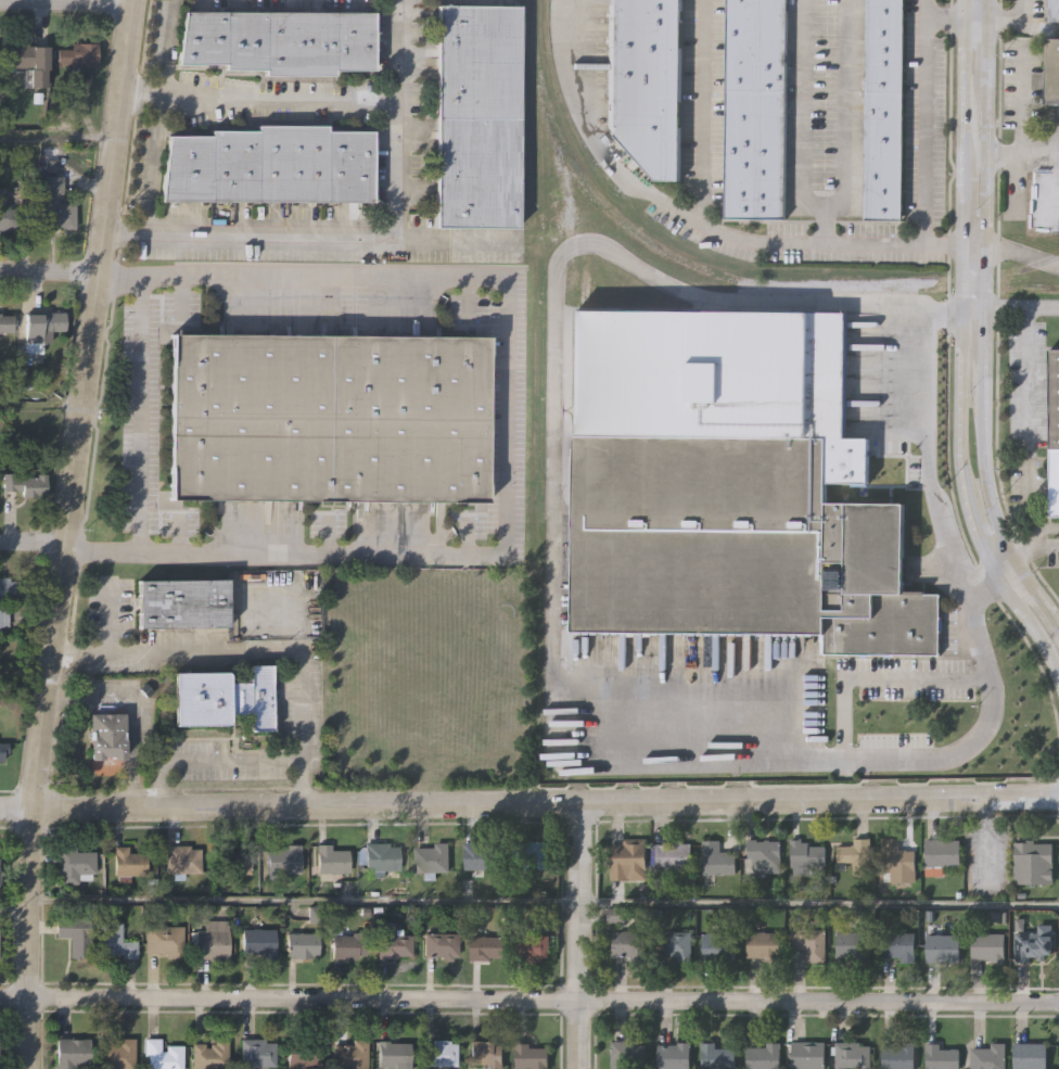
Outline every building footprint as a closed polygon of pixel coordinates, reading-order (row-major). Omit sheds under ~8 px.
[(607,124),(607,0),(679,0),(678,178),(654,178),(607,124)] [(726,216),(728,0),(786,0),(784,216),(726,216)] [(866,217),(868,0),(904,0),(904,28),(903,217),(866,217)] [(1049,17),(1049,0),(1058,0),(1058,18),(1049,17)] [(436,5),(519,5),(518,226),(435,226),(436,5)] [(184,14),(367,15),(373,15),(373,24),(373,72),(333,72),(333,76),(265,76),(265,71),(225,71),(225,66),(178,65),(184,14)] [(1047,37),(1058,37),(1058,102),(1047,102),(1047,37)] [(59,64),(59,49),(73,48),(73,42),(99,41),(100,66),(87,66),(87,63),(59,64)] [(49,47),(50,67),(46,67),(47,84),(24,85),(23,67),(10,68),(9,43),(27,42),(27,48),(49,47)] [(161,201),(169,136),(210,136),(210,130),(257,130),(257,125),(324,125),(324,131),(371,131),(371,201),(161,201)] [(39,227),(39,204),(44,204),(44,176),(62,176),(62,192),(58,192),(58,202),(72,202),(73,228),(60,229),(60,226),(39,227)] [(23,229),(0,229),(0,182),(5,181),(7,208),(22,207),(23,229)] [(844,311),(843,435),(868,435),(868,484),(827,484),(827,435),(573,434),(573,309),(844,311)] [(41,356),(25,356),(25,315),(38,315),(38,313),(63,313),(63,331),(41,331),(41,356)] [(11,334),(0,334),(0,316),(12,316),(11,334)] [(487,336),(486,501),(170,499),(171,333),(487,336)] [(1049,348),(1058,348),(1058,517),(1049,517),(1049,348)] [(940,651),(826,651),(826,631),(572,629),(573,434),(827,435),(827,484),(827,500),(904,501),(904,590),(941,590),(940,651)] [(47,473),(46,486),(47,486),(47,496),(22,496),(22,491),(3,491),(3,472),(16,472),(16,475),(37,475),(37,472),(47,473)] [(9,626),(0,626),(0,576),(9,576),(9,581),(23,581),(23,597),(2,598),(2,606),(8,606),(9,626)] [(228,624),(140,625),(139,580),(227,578),(228,624)] [(176,723),(176,672),(228,672),(228,683),(250,683),(250,664),(272,664),(272,729),(251,729),(251,712),(229,712),(229,723),(176,723)] [(90,758),(90,713),(125,713),(125,730),(120,730),(120,738),(125,738),(125,758),(112,758),(112,755),(103,755),(103,758),(90,758)] [(1,764),(0,764),(0,743),(9,743),(9,751),(1,751),(1,764)] [(611,879),(611,843),(624,843),(623,838),(647,838),(647,844),(648,845),(647,879),(611,879)] [(837,863),(837,847),(853,847),(853,839),(869,839),(869,877),(852,877),(852,863),(837,863)] [(928,866),(927,839),(960,839),(960,866),(928,866)] [(1013,883),(1015,842),(1022,842),(1022,839),(1034,840),(1034,843),(1054,843),(1052,883),(1013,883)] [(658,869),(658,843),(672,843),(672,841),(682,840),(682,843),(690,843),(691,868),(658,869)] [(748,860),(748,840),(756,840),(756,841),(779,841),(779,874),(765,874),(765,870),(755,869),(755,860),(748,860)] [(792,875),(792,867),(791,867),(791,840),(800,840),(801,843),(807,843),(807,848),(824,848),(824,867),(808,867),(808,875),(792,875)] [(881,874),(881,840),(897,840),(897,851),(906,851),(906,852),(915,852),(916,882),(891,883),(890,874),(881,874)] [(464,868),(464,841),(485,841),(485,849),(497,849),(497,868),(464,868)] [(548,868),(514,868),(513,843),(526,843),(525,841),(547,841),(548,868)] [(703,876),(702,841),(719,841),(719,852),(726,852),(726,855),(736,855),(736,875),(703,876)] [(398,847),(398,870),(384,870),(384,878),(371,878),(371,870),(366,870),(366,842),(390,842),(388,847),(398,847)] [(416,873),(414,848),(435,847),(435,842),(447,842),(448,871),(416,873)] [(317,873),(317,844),(331,844),(331,851),(348,851),(348,874),(317,873)] [(218,885),(218,845),(232,845),(232,852),(250,852),(250,875),(231,875),(231,885),(218,885)] [(267,874),(266,850),(288,849),(286,847),(301,845),(301,860),(297,860),(298,871),(267,874)] [(166,875),(165,848),(189,847),(189,850),(200,850),(201,874),(166,875)] [(58,848),(76,848),(76,852),(95,852),(95,874),(91,875),(91,880),(78,880),(78,883),(61,883),(61,876),(58,876),(58,848)] [(116,878),(114,849),(127,848),(128,854),(144,853),(146,876),(116,878)] [(144,954),(144,927),(149,927),(149,918),(162,918),(162,927),(181,927),(181,959),(165,959),(165,954),(144,954)] [(52,939),(52,919),(87,920),(86,958),(67,958),(67,939),(52,939)] [(228,920),(228,958),(195,957),(195,919),(228,920)] [(98,953),(99,921),(122,921),(122,941),(137,941),(136,957),(122,957),(122,953),(113,953),(113,955),(105,955),(105,953),(98,953)] [(395,922),(395,929),(401,929),(401,934),(411,936),(411,956),(398,956),(397,960),(378,959),(378,922),(395,922)] [(424,958),(425,934),(432,934),(432,927),(443,927),(443,934),(458,934),(458,957),(454,957),(454,962),(441,962),(441,958),(424,958)] [(240,952),(241,929),(273,930),(272,958),(258,958),(259,953),(240,952)] [(612,955),(613,930),(647,931),(647,960),(629,960),(629,956),(612,955)] [(658,955),(659,930),(691,930),(691,960),(678,960),(678,955),(658,955)] [(806,962),(806,950),(790,950),(791,930),(826,930),(825,962),(806,962)] [(1030,963),(1030,952),(1013,951),(1013,930),(1048,931),(1047,964),(1030,963)] [(332,958),(332,934),(350,934),(350,931),(365,931),(365,954),(358,954),(358,958),(332,958)] [(286,955),(286,932),(318,932),(318,956),(311,956),(311,959),(293,958),(293,955),(286,955)] [(747,958),(748,932),(778,932),(778,954),(779,954),(779,963),(767,963),(767,958),(747,958)] [(882,957),(882,932),(915,933),(915,963),(902,963),(902,957),(882,957)] [(515,957),(516,933),(549,934),(548,957),(540,957),(539,962),(523,960),(523,957),(515,957)] [(702,962),(703,933),(736,933),(736,962),(702,962)] [(837,958),(837,933),(868,933),(868,962),(854,962),(854,958),(837,958)] [(926,962),(926,933),(957,933),(957,962),(926,962)] [(971,957),(971,933),(1005,933),(1004,956),(1005,956),(1005,963),(990,963),(990,957),(971,957)] [(469,959),(469,936),(503,937),(502,957),(489,957),(489,959),(469,959)] [(74,1067),(74,1068),(55,1068),(55,1039),(90,1040),(89,1067),(74,1067)] [(136,1039),(136,1068),(97,1068),(97,1044),(117,1044),(117,1039),(136,1039)] [(182,1045),(182,1068),(148,1068),(148,1056),(143,1056),(144,1039),(161,1039),(161,1052),(166,1052),(166,1045),(182,1045)] [(228,1039),(228,1068),(191,1068),(191,1043),(205,1043),(205,1048),(209,1048),(209,1043),(214,1043),(214,1039),(228,1039)] [(276,1067),(239,1067),(239,1039),(265,1039),(265,1042),(276,1042),(276,1067)] [(320,1068),(286,1068),(288,1039),(320,1039),(320,1068)] [(342,1068),(332,1068),(332,1044),(353,1044),(353,1040),(368,1040),(367,1068),(342,1068)] [(457,1066),(438,1066),(438,1064),(424,1064),(424,1043),(432,1043),(432,1040),(450,1040),(450,1043),(457,1043),(457,1066)] [(647,1068),(612,1068),(612,1040),(636,1040),(636,1043),(647,1043),(647,1068)] [(409,1043),(409,1068),(394,1068),(394,1067),(378,1067),(378,1041),(387,1041),(387,1043),(409,1043)] [(548,1047),(548,1068),(532,1068),(514,1068),(514,1041),(530,1041),(530,1047),(548,1047)] [(691,1041),(691,1068),(676,1068),(659,1068),(659,1043),(678,1043),(678,1041),(691,1041)] [(736,1047),(736,1068),(702,1068),(702,1041),(716,1041),(716,1047),(736,1047)] [(779,1041),(778,1068),(745,1068),(745,1045),(764,1046),(764,1041),(779,1041)] [(792,1068),(792,1041),(826,1041),(826,1068),(792,1068)] [(835,1068),(837,1041),(860,1041),(860,1044),(871,1044),(871,1068),(835,1068)] [(916,1041),(915,1068),(883,1068),(883,1044),(903,1044),(903,1041),(916,1041)] [(502,1046),(502,1068),(488,1068),(488,1066),(469,1066),(469,1042),(496,1042),(496,1045),(502,1046)] [(927,1068),(927,1042),(941,1042),(941,1047),(952,1047),(952,1046),(958,1046),(958,1048),(960,1048),(960,1068),(927,1068)] [(1007,1042),(1007,1068),(971,1068),(971,1047),(992,1047),(992,1042),(1007,1042)] [(1048,1042),(1048,1068),(1015,1068),(1015,1042),(1048,1042)]
